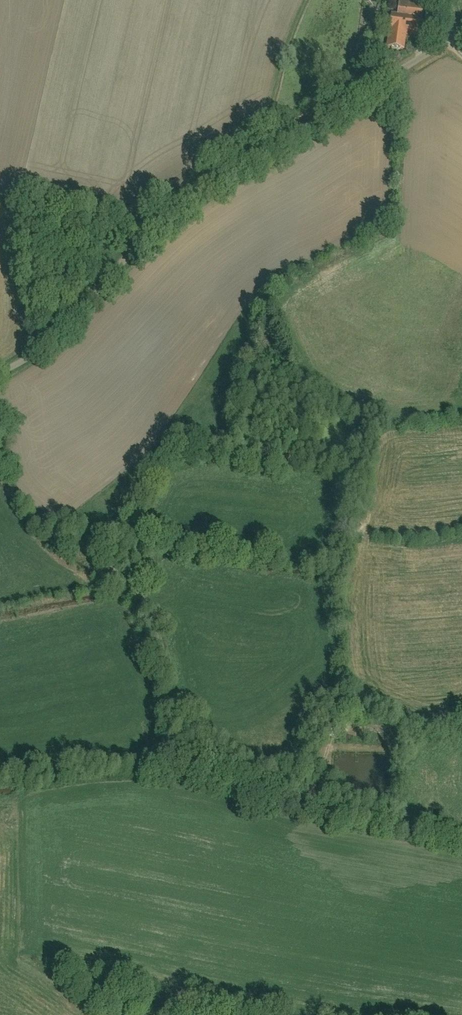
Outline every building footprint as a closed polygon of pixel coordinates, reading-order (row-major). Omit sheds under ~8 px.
[(420,8),(400,7),(399,17),(420,18),(420,8)] [(403,53),(403,38),(420,38),(420,21),(386,21),(386,37),(390,37),(390,53),(403,53)]
